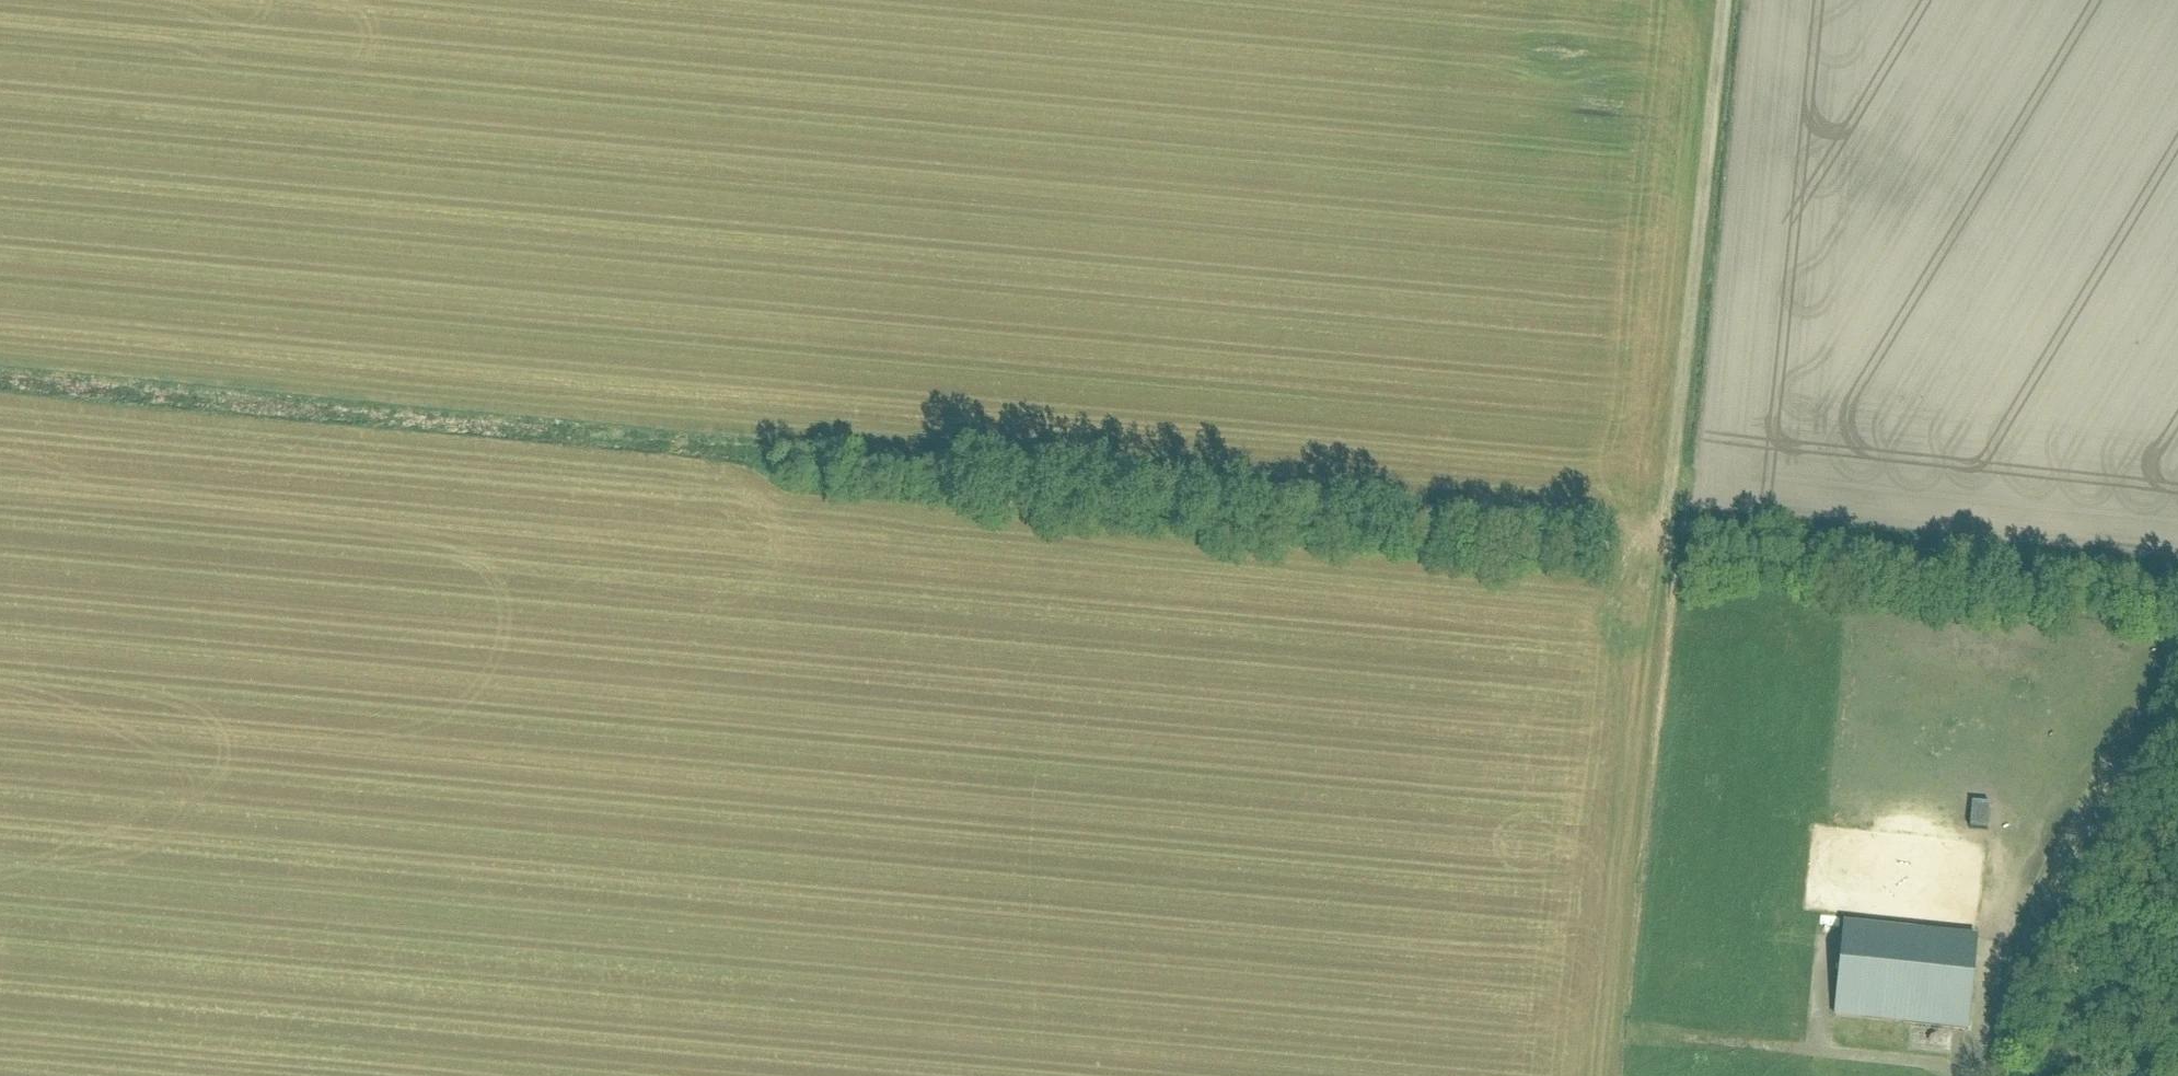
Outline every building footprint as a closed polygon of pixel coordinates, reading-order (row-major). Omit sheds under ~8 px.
[(1845,925),(1835,1016),(1967,1030),(1976,939),(1845,925)]
